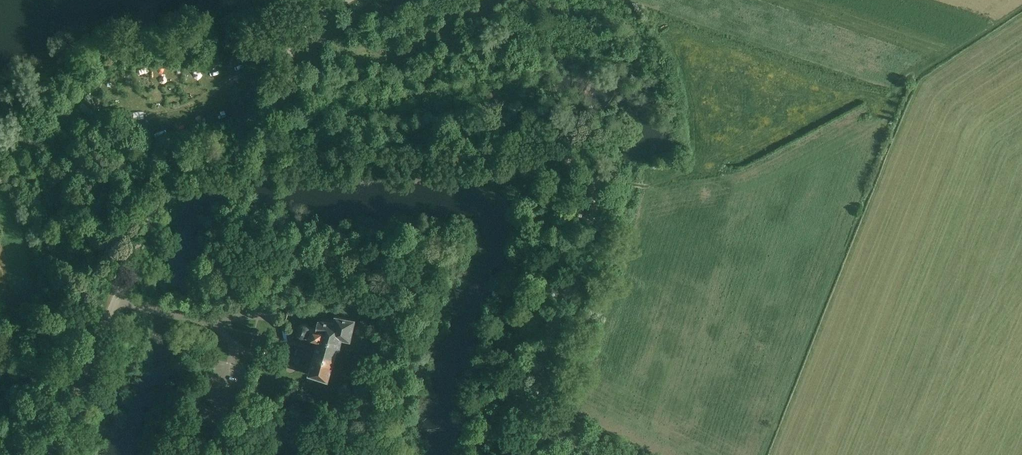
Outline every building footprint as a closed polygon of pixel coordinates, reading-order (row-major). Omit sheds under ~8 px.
[(101,86),(105,92),(116,86),(113,80),(101,86)] [(163,89),(154,90),(155,103),(165,102),(163,89)] [(108,119),(106,121),(106,124),(111,129),(113,128),(116,126),(116,124),(111,118),(108,119)] [(298,326),(297,329),(297,332),(298,334),(301,336),(303,337),(306,336),(318,339),(308,374),(329,381),(338,349),(341,350),(343,339),(351,341),(357,319),(335,314),(335,321),(319,319),(317,326),(310,325),(309,324),(308,323),(304,323),(301,323),(299,324),(298,326)]
